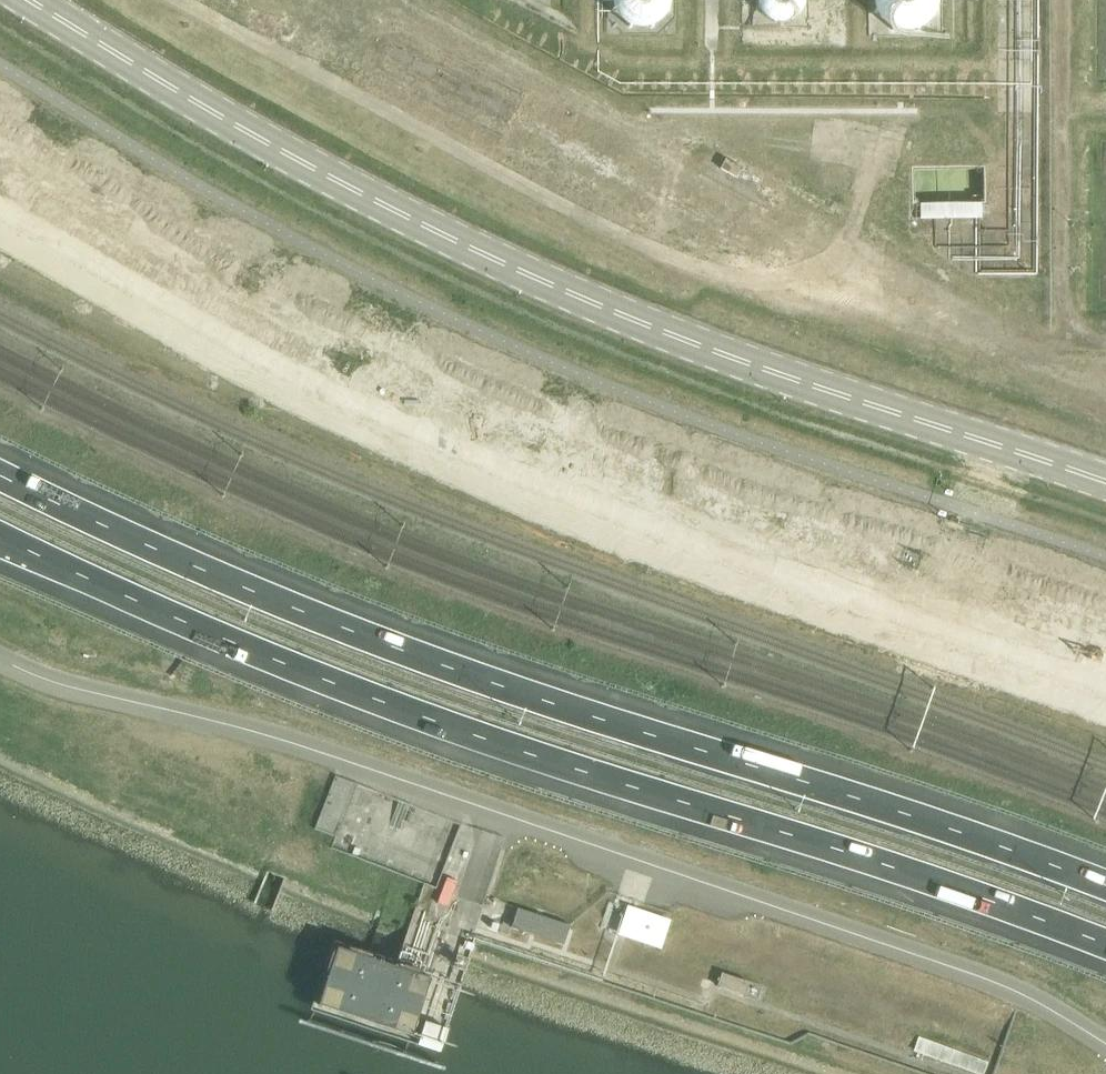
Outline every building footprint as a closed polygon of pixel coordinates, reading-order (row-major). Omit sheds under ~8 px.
[(613,1),(615,6),(617,11),(620,16),(624,20),(630,23),(640,26),(645,26),(652,25),(658,22),(663,18),(667,14),(670,8),(672,3),(672,0),(613,0),(613,1)] [(757,6),(759,11),(762,15),(769,20),(775,23),(779,23),(784,23),(790,22),(798,17),(802,13),(804,9),(806,5),(806,0),(756,0),(757,6)] [(872,5),(874,11),(878,18),(882,23),(887,27),(894,30),(899,32),(906,33),(913,32),(919,30),(925,27),(930,23),(935,17),(938,11),(940,4),(941,0),(871,0),(872,5)] [(725,161),(721,169),(737,178),(741,170),(742,171),(743,169),(741,168),(726,160),(725,161)] [(983,216),(983,201),(922,202),(922,216),(983,216)] [(335,837),(356,784),(335,776),(314,829),(335,837)] [(670,921),(627,907),(618,933),(661,948),(670,921)] [(570,926),(518,909),(511,928),(526,933),(527,931),(537,934),(536,936),(563,945),(570,926)] [(337,949),(318,1006),(412,1037),(431,980),(337,949)] [(749,983),(721,974),(717,986),(744,995),(749,983)] [(975,1073),(985,1073),(990,1062),(920,1037),(915,1052),(975,1073)]
